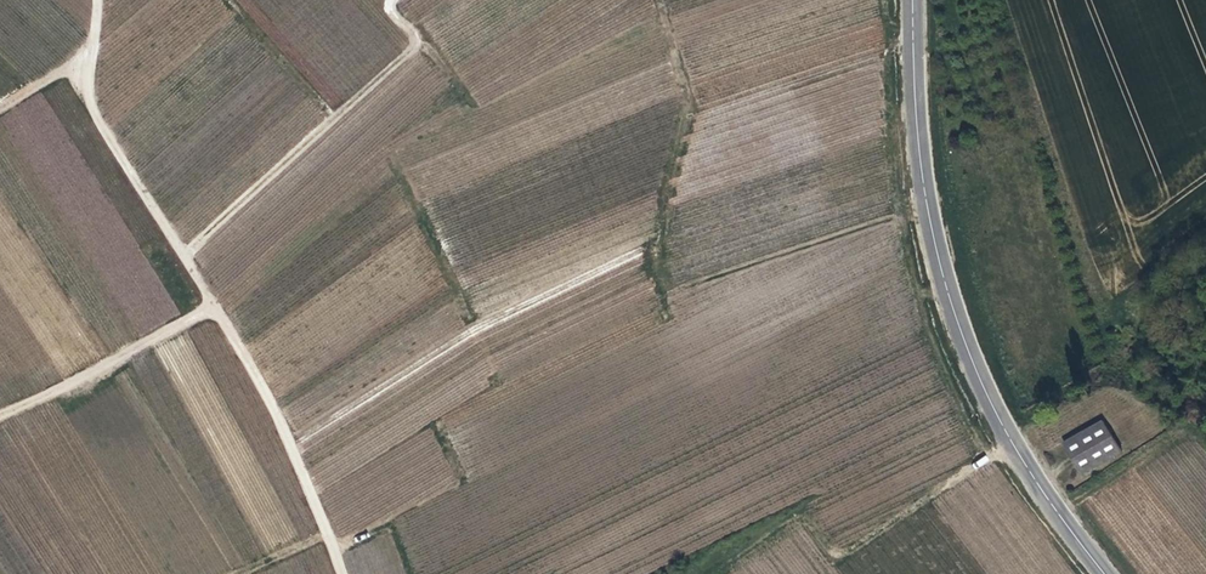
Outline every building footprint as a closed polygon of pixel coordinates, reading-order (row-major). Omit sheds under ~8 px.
[(1087,474),(1124,449),(1104,418),(1066,444),(1087,474)]
